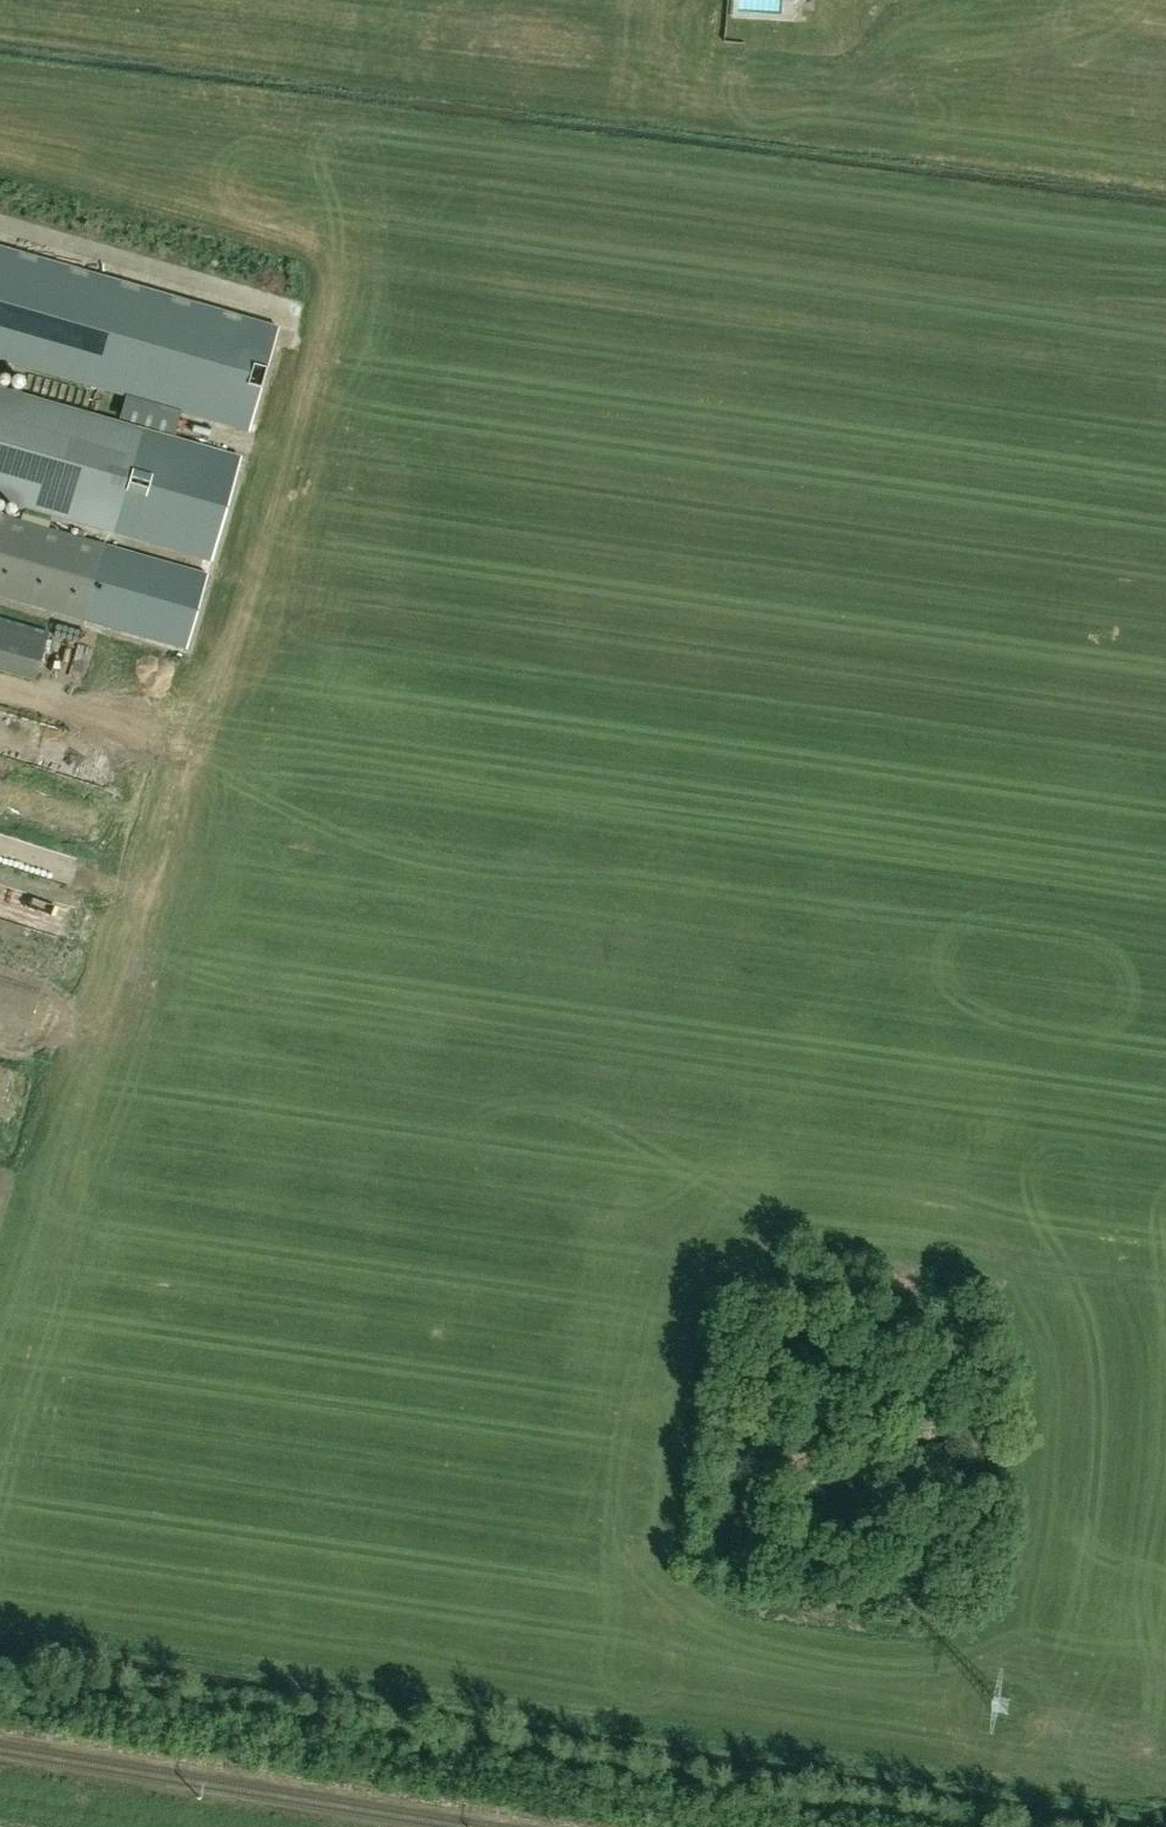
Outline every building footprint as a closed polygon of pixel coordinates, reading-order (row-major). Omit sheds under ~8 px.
[(249,432),(279,327),(0,247),(0,361),(249,432)] [(111,530),(139,430),(0,390),(0,499),(111,530)] [(88,617),(107,549),(0,518),(0,592),(88,617)] [(49,633),(0,618),(0,672),(34,682),(49,633)]
